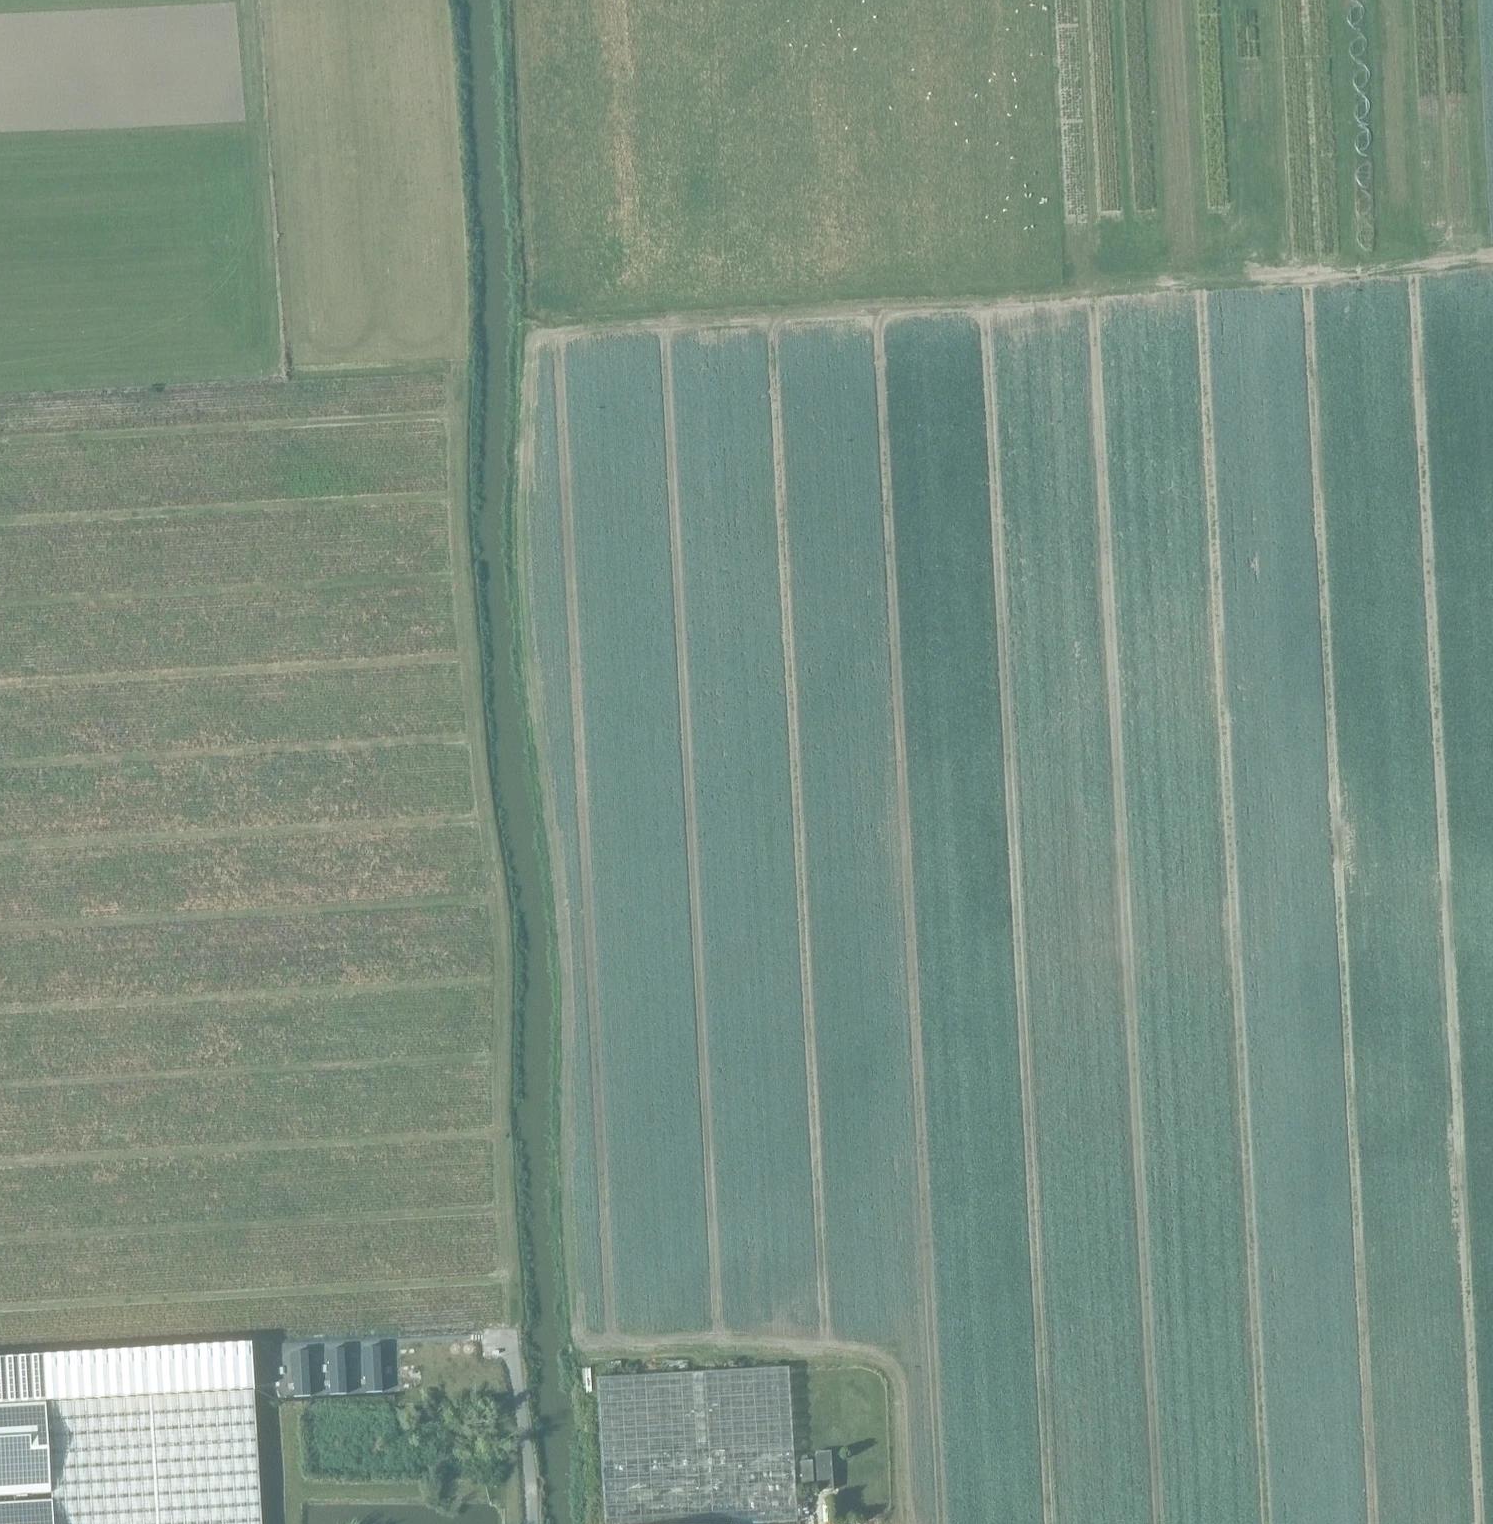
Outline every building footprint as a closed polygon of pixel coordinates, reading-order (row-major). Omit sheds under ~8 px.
[(0,1354),(0,1495),(52,1493),(52,1505),(53,1523),(262,1523),(252,1340),(0,1354)] [(380,1346),(363,1347),(366,1392),(382,1391),(380,1346)] [(344,1349),(327,1349),(329,1394),(346,1393),(344,1349)] [(307,1350),(290,1351),(293,1397),(310,1396),(307,1350)] [(629,1372),(654,1368),(653,1359),(627,1363),(629,1372)] [(606,1523),(753,1523),(797,1522),(789,1368),(598,1378),(606,1523)] [(831,1454),(816,1455),(818,1493),(833,1492),(831,1454)] [(812,1460),(801,1461),(803,1486),(814,1485),(812,1460)] [(52,1505),(0,1508),(0,1523),(53,1523),(52,1505)]
